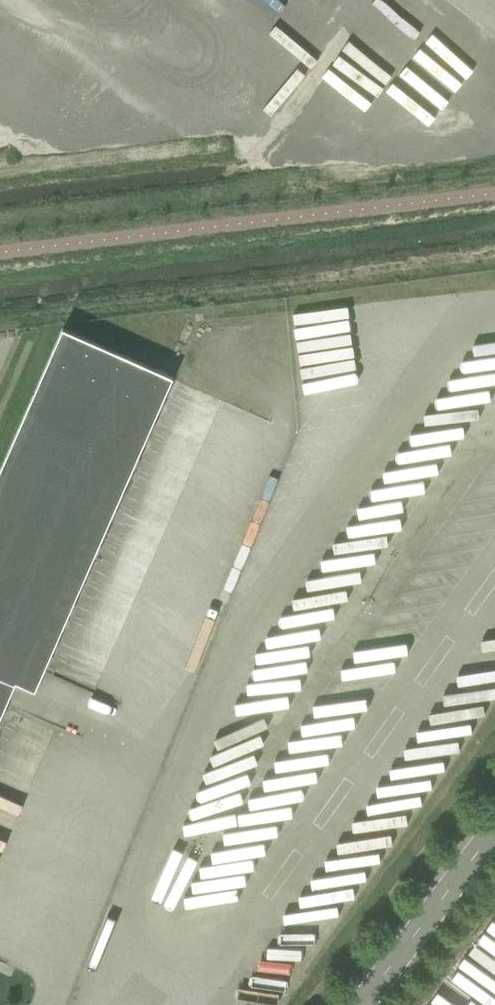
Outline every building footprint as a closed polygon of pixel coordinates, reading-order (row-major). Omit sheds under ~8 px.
[(0,474),(0,719),(16,682),(35,690),(173,377),(64,329),(0,474)]
